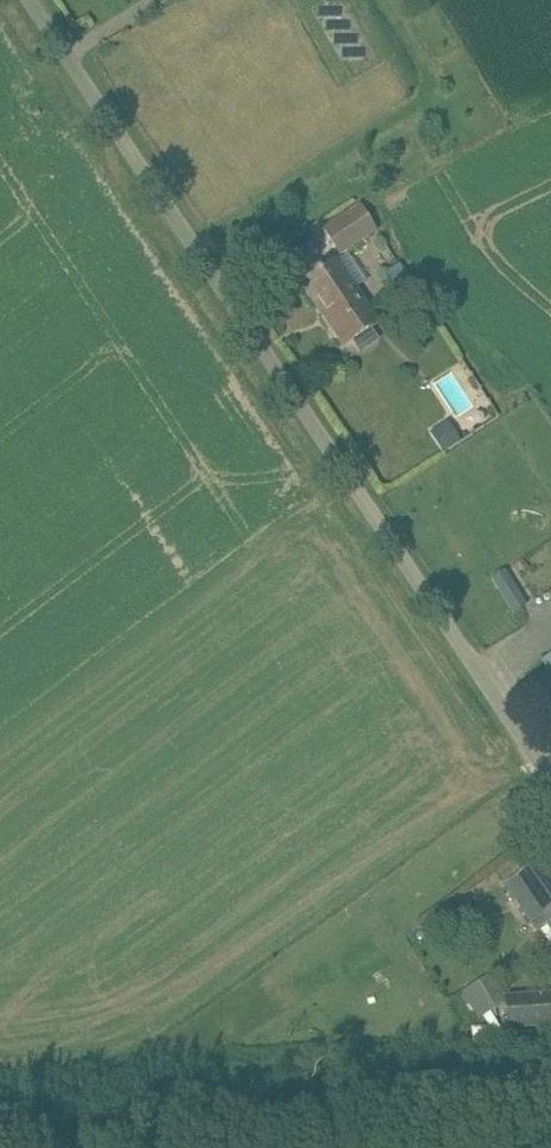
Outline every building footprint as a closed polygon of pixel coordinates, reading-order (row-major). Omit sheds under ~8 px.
[(339,253),(373,233),(358,207),(324,228),(339,253)] [(337,260),(322,270),(302,283),(344,346),(380,322),(337,260)] [(411,279),(400,263),(385,273),(396,289),(411,279)] [(445,452),(464,441),(450,419),(432,430),(445,452)] [(514,584),(501,592),(513,613),(527,604),(514,584)] [(520,873),(505,884),(537,930),(547,923),(550,930),(550,876),(540,860),(520,873)] [(498,999),(483,977),(464,990),(479,1013),(498,999)] [(508,1028),(550,1025),(550,994),(506,997),(508,1028)]
